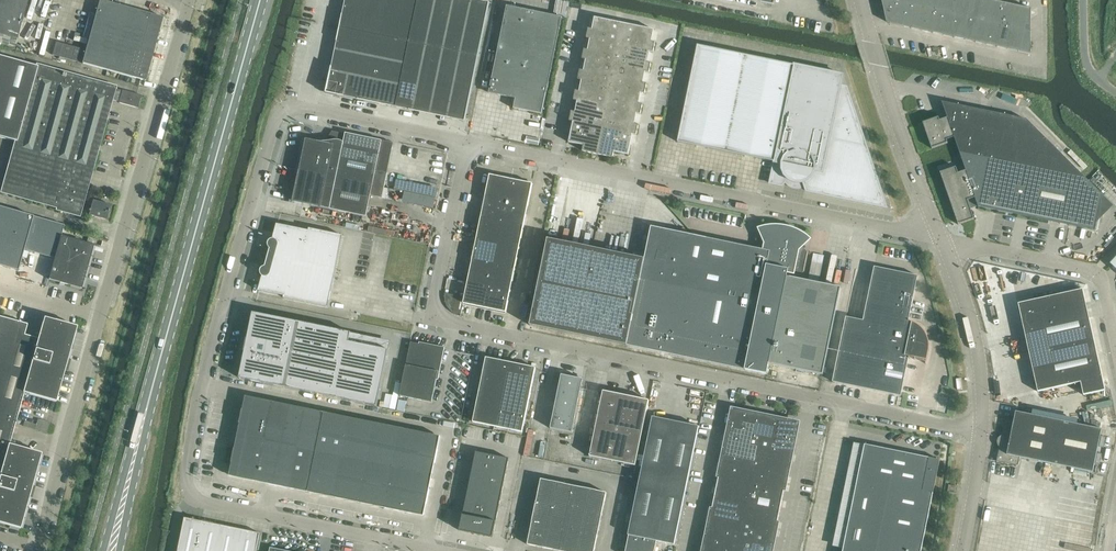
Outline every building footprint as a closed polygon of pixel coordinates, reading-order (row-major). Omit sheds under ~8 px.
[(17,38),(28,0),(0,0),(0,33),(17,38)] [(145,81),(163,17),(101,0),(100,0),(82,63),(145,81)] [(344,6),(414,21),(419,0),(346,0),(344,6)] [(437,0),(419,0),(414,21),(410,42),(427,46),(437,0)] [(454,0),(437,0),(427,46),(444,49),(454,0)] [(471,0),(454,0),(444,49),(460,53),(471,0)] [(479,0),(471,0),(460,53),(479,57),(490,2),(479,0)] [(887,11),(914,17),(916,7),(904,4),(886,0),(884,0),(887,11)] [(940,0),(922,0),(921,8),(927,9),(938,11),(940,0)] [(949,14),(954,15),(957,0),(940,0),(938,11),(949,14)] [(971,18),(975,0),(957,0),(954,15),(961,16),(971,18)] [(983,21),(988,22),(992,0),(991,0),(975,0),(971,18),(983,21)] [(1005,26),(1007,15),(1009,4),(992,0),(988,22),(994,23),(1005,26)] [(1009,4),(1007,15),(1031,20),(1031,9),(1009,4)] [(414,21),(344,6),(340,28),(410,42),(414,21)] [(530,112),(542,114),(549,82),(562,17),(518,8),(507,6),(489,93),(502,97),(511,98),(510,104),(514,105),(514,109),(515,109),(516,105),(531,108),(530,112)] [(912,28),(923,31),(927,9),(921,8),(916,7),(914,17),(912,28)] [(923,31),(934,33),(938,11),(927,9),(923,31)] [(911,28),(912,28),(914,17),(887,11),(889,22),(889,23),(911,28)] [(934,33),(945,35),(949,14),(938,11),(934,33)] [(945,35),(956,38),(961,16),(954,15),(949,14),(945,35)] [(1005,26),(1016,28),(1031,31),(1031,20),(1007,15),(1005,26)] [(956,38),(967,40),(971,18),(961,16),(956,38)] [(587,39),(590,39),(620,45),(625,24),(595,18),(592,30),(589,29),(587,39)] [(967,40),(978,43),(983,21),(971,18),(967,40)] [(978,43),(989,45),(994,23),(988,22),(983,21),(978,43)] [(989,45),(1000,47),(1005,26),(994,23),(989,45)] [(620,45),(650,52),(653,52),(655,43),(652,42),(654,30),(625,24),(620,45)] [(1000,47),(1011,50),(1016,28),(1005,26),(1000,47)] [(410,42),(340,28),(335,50),(405,64),(410,42)] [(1016,28),(1011,50),(1031,54),(1031,31),(1016,28)] [(583,59),(586,60),(616,66),(620,45),(590,39),(588,50),(585,49),(583,59)] [(56,42),(52,55),(78,62),(81,49),(56,42)] [(416,100),(427,46),(410,42),(405,64),(401,86),(396,107),(414,111),(416,100)] [(616,66),(646,72),(649,73),(651,63),(648,62),(650,52),(620,45),(616,66)] [(755,158),(775,162),(770,183),(782,186),(785,183),(796,185),(805,187),(807,191),(887,207),(847,87),(841,86),(843,75),(795,65),(698,45),(688,93),(678,142),(703,147),(755,158)] [(432,104),(444,49),(427,46),(416,100),(432,104)] [(449,107),(460,53),(444,49),(432,104),(449,107)] [(405,64),(335,50),(331,71),(401,86),(405,64)] [(479,57),(460,53),(449,107),(447,118),(465,122),(479,57)] [(0,56),(0,137),(17,142),(3,190),(1,190),(1,191),(79,212),(87,184),(89,185),(89,184),(76,180),(80,167),(91,170),(111,100),(119,102),(119,103),(138,108),(141,95),(122,90),(122,91),(117,89),(117,88),(114,87),(114,88),(0,56)] [(578,80),(582,81),(612,87),(616,66),(586,60),(584,71),(580,70),(578,80)] [(616,66),(612,87),(641,93),(645,94),(647,84),(643,83),(646,72),(616,66)] [(401,86),(331,71),(326,93),(396,107),(401,86)] [(574,100),(578,101),(607,107),(612,87),(582,81),(580,91),(576,91),(574,100)] [(607,107),(637,113),(641,114),(643,104),(639,104),(641,93),(612,87),(607,107)] [(416,100),(414,111),(447,118),(449,107),(432,104),(416,100)] [(570,121),(573,122),(603,128),(607,107),(578,101),(575,112),(572,111),(570,121)] [(953,134),(960,155),(1088,181),(1026,119),(948,103),(946,113),(947,118),(940,120),(939,117),(923,123),(932,149),(948,143),(946,137),(953,134)] [(607,107),(603,128),(633,134),(636,135),(638,125),(635,124),(637,113),(607,107)] [(583,151),(598,154),(603,128),(573,122),(569,143),(584,146),(583,151)] [(603,128),(598,154),(613,157),(614,152),(629,155),(633,134),(603,128)] [(306,139),(300,170),(385,188),(388,172),(376,170),(382,140),(346,133),(345,134),(336,132),(335,138),(331,137),(327,143),(321,142),(306,139)] [(1088,181),(960,155),(966,171),(958,173),(956,167),(940,173),(958,225),(974,219),(970,205),(977,203),(978,207),(1095,231),(1102,195),(1088,181)] [(385,188),(300,170),(293,202),(303,204),(300,218),(364,231),(369,203),(371,196),(382,198),(385,188)] [(490,175),(485,197),(507,201),(512,179),(490,175)] [(405,192),(436,198),(438,188),(396,179),(394,190),(405,192)] [(505,212),(526,217),(533,184),(512,179),(507,201),(505,212)] [(436,198),(405,192),(402,202),(434,209),(436,198)] [(485,197),(481,218),(502,223),(505,212),(507,201),(485,197)] [(111,205),(93,200),(89,215),(107,220),(111,205)] [(18,271),(25,246),(56,254),(58,247),(61,236),(64,226),(64,224),(34,216),(0,206),(0,266),(18,271)] [(502,223),(498,244),(519,249),(526,217),(505,212),(502,223)] [(481,218),(476,240),(498,244),(502,223),(481,218)] [(261,274),(263,276),(259,291),(285,296),(284,298),(328,307),(343,235),(310,229),(309,231),(277,224),(273,239),(271,240),(269,242),(269,245),(270,248),(271,249),(266,266),(265,266),(262,268),(261,271),(261,274)] [(772,228),(762,230),(768,243),(767,246),(766,250),(694,235),(652,226),(627,345),(767,374),(769,364),(823,375),(841,288),(787,277),(789,270),(792,271),(796,249),(807,239),(799,234),(790,230),(781,228),(772,228)] [(61,236),(58,247),(91,256),(94,245),(61,236)] [(476,240),(472,261),(493,266),(498,244),(476,240)] [(498,244),(493,266),(515,270),(519,249),(498,244)] [(56,254),(55,258),(88,267),(91,256),(58,247),(56,254)] [(55,258),(52,269),(85,278),(88,267),(55,258)] [(472,261),(470,272),(491,276),(493,266),(472,261)] [(491,276),(489,287),(511,291),(515,270),(493,266),(491,276)] [(916,324),(909,320),(918,276),(875,267),(863,321),(855,319),(846,317),(833,382),(901,396),(909,358),(909,359),(910,357),(915,358),(915,360),(916,358),(927,360),(929,352),(929,343),(927,336),(922,329),(916,324)] [(85,278),(52,269),(49,279),(82,289),(85,278)] [(470,272),(468,282),(489,287),(491,276),(470,272)] [(489,287),(468,282),(463,304),(506,312),(511,291),(489,287)] [(1018,304),(1038,392),(1081,382),(1084,395),(1105,390),(1083,290),(1018,304)] [(245,352),(240,378),(369,405),(380,348),(350,342),(352,333),(253,312),(248,339),(247,339),(244,352),(245,352)] [(20,529),(41,454),(10,445),(24,393),(56,402),(77,327),(44,318),(38,339),(24,335),(27,324),(0,317),(0,523),(20,529)] [(400,396),(432,402),(443,349),(411,342),(400,396)] [(486,357),(482,380),(500,384),(504,361),(486,357)] [(497,397),(491,426),(523,432),(526,414),(536,367),(523,365),(504,361),(500,384),(497,397)] [(551,429),(572,433),(574,427),(581,390),(582,387),(583,379),(562,375),(553,419),(551,429)] [(482,380),(479,393),(497,397),(500,384),(482,380)] [(615,391),(605,389),(604,391),(600,390),(600,391),(603,392),(590,456),(587,455),(587,456),(636,466),(649,400),(635,397),(623,395),(614,393),(615,391)] [(591,392),(581,390),(574,427),(583,429),(591,392)] [(473,422),(491,426),(497,397),(479,393),(473,422)] [(246,396),(238,436),(314,452),(322,412),(246,396)] [(397,410),(405,412),(407,401),(399,400),(397,410)] [(731,418),(726,440),(748,444),(755,414),(742,411),(738,411),(735,412),(732,415),(731,418)] [(322,412),(314,452),(339,457),(347,417),(322,412)] [(997,461),(1018,466),(1020,457),(1032,460),(1062,466),(1093,472),(1102,429),(1016,412),(1014,420),(1005,418),(997,461)] [(748,444),(759,447),(770,449),(777,418),(755,414),(748,444)] [(347,417),(339,457),(364,462),(372,422),(347,417)] [(629,535),(626,550),(655,550),(657,541),(666,543),(675,545),(699,426),(666,419),(653,417),(628,535),(629,535)] [(770,449),(792,453),(797,432),(797,428),(795,425),(793,422),(789,421),(777,418),(770,449)] [(27,422),(26,427),(48,431),(50,421),(38,419),(37,424),(27,422)] [(372,422),(364,462),(389,467),(397,427),(372,422)] [(397,427),(389,467),(432,476),(441,436),(397,427)] [(644,433),(640,448),(646,449),(649,434),(644,433)] [(314,452),(238,436),(230,476),(306,492),(314,452)] [(726,440),(723,455),(756,462),(759,447),(748,444),(726,440)] [(843,550),(922,550),(933,493),(934,493),(940,460),(929,458),(865,445),(843,550)] [(759,447),(756,462),(789,468),(792,453),(770,449),(759,447)] [(339,457),(314,452),(306,492),(331,497),(339,457)] [(476,452),(473,466),(490,469),(493,455),(476,452)] [(493,455),(490,469),(506,473),(509,458),(493,455)] [(723,455),(720,470),(753,477),(756,462),(723,455)] [(364,462),(339,457),(331,497),(356,502),(364,462)] [(364,462),(356,502),(380,507),(389,467),(364,462)] [(756,462),(753,477),(786,484),(789,468),(756,462)] [(473,466),(471,477),(487,481),(490,469),(473,466)] [(432,476),(389,467),(380,507),(424,516),(432,476)] [(490,469),(487,481),(504,484),(506,473),(490,469)] [(720,470),(717,485),(750,492),(753,477),(720,470)] [(471,477),(468,490),(485,493),(487,481),(471,477)] [(753,477),(750,492),(783,499),(786,484),(753,477)] [(541,479),(537,501),(554,504),(558,482),(552,481),(541,479)] [(487,481),(485,493),(501,497),(504,484),(487,481)] [(554,504),(570,507),(586,511),(590,489),(584,488),(564,484),(558,482),(554,504)] [(717,485),(714,500),(747,507),(750,492),(717,485)] [(585,515),(602,519),(602,516),(607,493),(596,491),(596,490),(590,489),(586,511),(585,515)] [(468,490),(465,503),(482,506),(485,493),(468,490)] [(750,492),(747,507),(780,514),(783,499),(750,492)] [(485,493),(482,506),(498,509),(501,497),(485,493)] [(714,500),(711,515),(744,522),(747,507),(714,500)] [(549,526),(565,530),(570,507),(554,504),(537,501),(537,502),(536,502),(532,522),(533,522),(532,523),(549,526)] [(465,503),(463,515),(479,519),(482,506),(465,503)] [(482,506),(479,519),(496,522),(498,509),(482,506)] [(565,530),(581,533),(598,536),(598,535),(602,519),(585,515),(586,511),(570,507),(565,530)] [(747,507),(744,522),(776,529),(780,514),(747,507)] [(463,515),(460,531),(476,534),(493,537),(496,522),(479,519),(463,515)] [(711,515),(708,530),(741,537),(744,522),(711,515)] [(258,546),(261,533),(196,520),(194,517),(181,526),(184,530),(184,533),(182,533),(182,534),(183,534),(180,550),(179,550),(178,550),(257,550),(258,546)] [(744,522),(741,537),(773,544),(776,529),(744,522)] [(544,548),(549,526),(532,523),(528,545),(538,547),(544,548)] [(557,550),(561,550),(565,530),(549,526),(544,548),(554,550),(557,550)] [(581,533),(565,530),(561,550),(578,550),(581,533)] [(705,546),(727,550),(731,550),(738,550),(741,537),(708,530),(705,546)] [(578,550),(595,550),(598,536),(581,533),(578,550)] [(773,544),(741,537),(738,550),(772,550),(773,544)]
